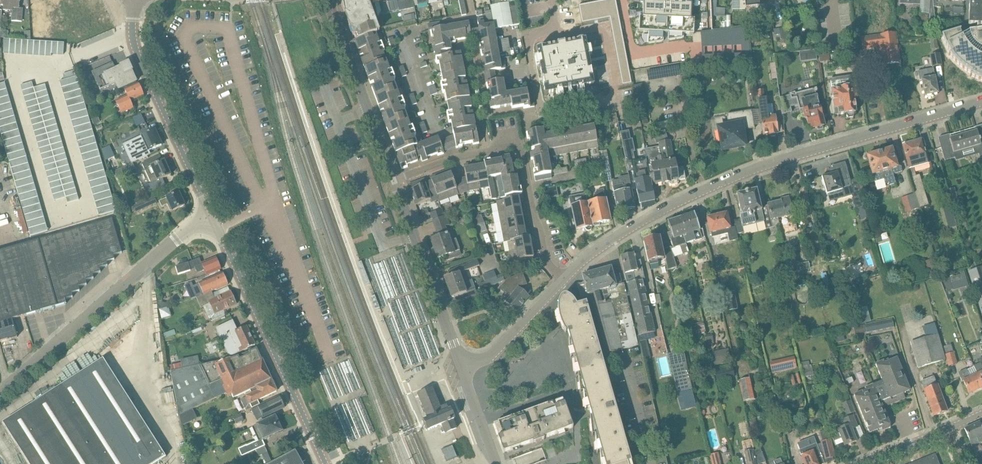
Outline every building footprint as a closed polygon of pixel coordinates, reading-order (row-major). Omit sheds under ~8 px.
[(12,21),(22,22),(23,8),(19,8),(20,3),(21,3),(21,0),(1,0),(1,1),(2,1),(1,5),(3,5),(3,10),(9,10),(9,8),(13,9),(12,21)] [(43,0),(36,0),(35,15),(56,17),(57,1),(43,0)] [(343,4),(342,5),(353,37),(356,36),(358,36),(359,39),(356,40),(376,33),(377,33),(377,32),(379,31),(370,4),(380,2),(379,0),(342,0),(343,4)] [(415,8),(413,0),(387,0),(387,2),(397,0),(399,11),(415,8)] [(495,29),(520,24),(516,0),(489,0),(495,29)] [(586,4),(582,5),(579,5),(578,5),(582,24),(595,21),(596,21),(598,21),(609,19),(610,19),(612,18),(613,18),(619,17),(618,10),(616,0),(607,0),(593,3),(587,4),(586,4)] [(649,2),(644,2),(643,16),(640,16),(639,31),(649,32),(648,44),(664,41),(664,33),(669,33),(669,40),(684,38),(684,34),(694,34),(695,19),(692,19),(692,12),(692,4),(688,4),(688,0),(649,0),(649,2)] [(745,0),(738,0),(739,9),(746,8),(745,0)] [(746,8),(760,7),(760,0),(745,0),(746,8)] [(933,0),(900,0),(900,4),(913,5),(913,11),(920,11),(920,14),(930,14),(929,29),(936,30),(936,27),(934,7),(933,0)] [(934,7),(941,7),(941,16),(941,26),(968,22),(969,0),(933,0),(934,7)] [(968,22),(963,23),(969,23),(968,26),(975,26),(980,26),(981,26),(981,0),(970,0),(968,22)] [(746,8),(749,25),(769,22),(766,7),(766,6),(760,7),(746,8)] [(441,28),(440,24),(440,22),(428,24),(429,30),(431,30),(441,28)] [(466,35),(471,34),(469,23),(464,24),(460,25),(455,26),(450,27),(446,28),(441,28),(431,30),(432,36),(434,36),(436,47),(433,47),(434,53),(451,50),(450,44),(456,43),(455,41),(467,39),(466,35)] [(500,63),(499,59),(494,25),(488,26),(484,26),(479,27),(482,43),(480,44),(482,56),(484,55),(486,66),(483,66),(485,73),(486,78),(490,78),(495,77),(494,71),(502,70),(500,63)] [(943,36),(947,45),(951,53),(949,55),(949,56),(950,55),(955,60),(960,65),(965,70),(969,72),(971,73),(970,76),(971,77),(971,76),(977,78),(981,80),(981,32),(979,32),(980,26),(975,26),(975,33),(971,34),(962,38),(959,31),(943,36)] [(356,40),(355,41),(360,56),(366,54),(365,49),(367,48),(370,57),(362,59),(365,68),(386,60),(383,52),(385,51),(382,42),(379,43),(376,33),(356,40)] [(897,33),(861,38),(863,50),(877,48),(878,56),(884,55),(885,65),(901,63),(897,33)] [(938,49),(936,38),(930,39),(931,50),(938,49)] [(585,40),(537,50),(541,72),(546,95),(594,86),(585,40)] [(858,58),(857,51),(848,52),(849,60),(858,58)] [(443,80),(465,76),(460,53),(454,55),(436,59),(437,64),(440,64),(443,80)] [(940,54),(930,56),(932,68),(942,66),(940,54)] [(829,55),(819,56),(820,63),(830,62),(829,55)] [(386,60),(365,68),(371,84),(377,82),(375,77),(377,76),(380,85),(372,88),(375,97),(396,89),(393,81),(396,80),(392,70),(389,71),(386,60)] [(121,67),(116,69),(115,70),(113,63),(92,72),(101,91),(116,84),(119,90),(123,87),(124,88),(137,81),(128,62),(121,66),(121,67)] [(925,97),(938,94),(933,69),(918,72),(920,81),(922,81),(925,97)] [(74,71),(63,74),(65,80),(76,77),(74,71)] [(465,76),(443,80),(443,83),(441,83),(443,93),(446,93),(450,112),(472,108),(466,83),(460,84),(461,89),(459,90),(457,81),(466,79),(465,76)] [(65,80),(60,82),(62,88),(79,83),(77,77),(76,77),(65,80)] [(854,118),(855,113),(856,113),(854,99),(857,99),(854,77),(830,80),(835,114),(838,113),(839,115),(845,114),(845,115),(846,115),(849,119),(854,118)] [(491,83),(486,84),(488,90),(490,89),(492,101),(498,100),(498,102),(490,103),(491,109),(500,108),(500,104),(511,102),(512,105),(511,105),(511,106),(512,106),(512,109),(524,107),(524,109),(530,108),(529,102),(528,97),(527,91),(510,94),(506,95),(505,88),(504,81),(496,82),(491,83)] [(32,82),(21,86),(22,91),(34,88),(32,82)] [(79,83),(62,88),(64,95),(81,90),(79,83)] [(130,101),(144,95),(141,89),(142,88),(141,85),(139,85),(138,84),(125,90),(127,96),(116,101),(121,114),(134,108),(130,101)] [(636,97),(643,96),(642,84),(634,85),(636,97)] [(45,85),(34,88),(36,94),(47,91),(45,85)] [(34,88),(22,91),(24,97),(36,94),(34,88)] [(396,89),(375,97),(381,112),(387,110),(385,105),(388,104),(390,113),(382,116),(386,125),(407,117),(403,109),(406,108),(402,98),(400,99),(396,89)] [(781,94),(779,94),(782,115),(793,113),(790,103),(796,101),(799,111),(804,110),(806,119),(807,118),(809,125),(811,125),(812,128),(816,128),(816,129),(825,127),(822,117),(823,114),(822,110),(820,108),(815,89),(781,98),(781,94)] [(0,92),(0,99),(9,97),(7,90),(0,92)] [(81,90),(64,95),(66,102),(83,97),(81,90)] [(764,90),(757,91),(760,119),(761,119),(763,135),(769,134),(769,136),(771,135),(772,137),(776,136),(776,135),(778,134),(777,123),(779,123),(778,118),(776,118),(775,117),(774,117),(774,116),(768,116),(766,99),(765,100),(764,90)] [(47,91),(36,94),(37,100),(49,96),(47,91)] [(36,94),(24,97),(26,103),(37,100),(36,94)] [(49,96),(37,100),(39,105),(51,102),(49,96)] [(0,99),(0,107),(11,103),(9,97),(0,99)] [(83,97),(66,102),(68,109),(85,104),(83,97)] [(37,100),(26,103),(27,109),(39,105),(37,100)] [(51,102),(39,105),(41,111),(52,108),(51,102)] [(0,107),(0,114),(13,110),(11,103),(0,107)] [(85,104),(68,109),(70,115),(87,110),(85,104)] [(39,105),(27,109),(29,115),(41,111),(39,105)] [(52,108),(41,111),(42,117),(54,114),(52,108)] [(472,112),(469,113),(468,109),(450,112),(447,113),(449,123),(452,122),(453,130),(475,126),(472,112)] [(591,111),(593,117),(605,115),(604,109),(591,111)] [(0,114),(0,121),(15,117),(13,110),(0,114)] [(87,110),(70,115),(72,122),(89,117),(87,110)] [(41,111),(29,115),(31,120),(42,117),(41,111)] [(755,129),(753,119),(752,111),(727,115),(729,126),(719,128),(723,151),(746,146),(743,131),(755,129)] [(54,114),(42,117),(44,123),(56,119),(54,114)] [(136,127),(145,123),(141,114),(133,118),(136,127)] [(0,121),(0,128),(17,124),(15,117),(0,121)] [(42,117),(31,120),(33,126),(44,123),(42,117)] [(89,117),(72,122),(74,129),(91,124),(89,117)] [(407,117),(386,125),(391,140),(398,138),(396,133),(398,132),(401,141),(393,144),(396,153),(417,146),(414,137),(416,136),(413,126),(410,127),(407,117)] [(56,119),(44,123),(46,129),(57,125),(56,119)] [(598,147),(595,132),(593,122),(589,123),(590,127),(584,128),(588,149),(598,147)] [(44,123),(33,126),(34,132),(46,129),(44,123)] [(0,128),(0,131),(1,135),(19,130),(17,124),(0,128)] [(91,124),(74,129),(76,136),(93,131),(91,124)] [(57,125),(46,129),(47,134),(59,131),(57,125)] [(588,149),(584,128),(578,129),(577,125),(573,126),(578,151),(588,149)] [(477,135),(476,129),(475,126),(453,130),(454,131),(453,132),(456,148),(463,147),(462,145),(473,143),(473,145),(479,144),(478,137),(477,137),(477,135)] [(568,153),(578,151),(573,126),(569,126),(570,131),(564,132),(568,153)] [(945,161),(955,158),(954,153),(976,147),(980,160),(979,160),(981,170),(981,126),(975,127),(976,132),(950,139),(951,145),(941,148),(945,161)] [(46,129),(34,132),(36,138),(47,134),(46,129)] [(568,153),(564,132),(558,133),(557,129),(553,130),(558,155),(568,153)] [(19,130),(1,135),(3,142),(21,137),(19,130)] [(142,136),(122,145),(131,164),(133,163),(151,155),(149,151),(153,149),(162,145),(155,130),(142,136)] [(543,130),(526,133),(528,139),(530,139),(532,150),(536,149),(537,153),(530,154),(531,160),(534,160),(536,170),(533,171),(535,177),(540,176),(546,175),(551,174),(548,157),(544,135),(543,130)] [(548,157),(558,155),(553,130),(549,130),(550,134),(544,135),(548,157)] [(59,131),(47,134),(49,140),(61,137),(59,131)] [(93,131),(76,136),(77,142),(95,137),(93,131)] [(629,131),(620,133),(626,162),(632,161),(633,162),(635,162),(633,152),(635,152),(633,140),(631,140),(629,131)] [(670,141),(669,141),(665,131),(653,135),(656,145),(659,143),(660,147),(646,149),(648,165),(650,177),(652,184),(655,183),(655,185),(663,184),(663,185),(669,183),(670,185),(672,186),(675,185),(677,183),(677,181),(686,179),(683,168),(676,169),(675,161),(674,161),(670,141)] [(47,134),(36,138),(38,143),(49,140),(47,134)] [(21,137),(3,142),(5,149),(23,144),(21,137)] [(61,137),(49,140),(51,146),(62,143),(61,137)] [(95,137),(77,142),(79,149),(97,144),(95,137)] [(417,146),(396,153),(402,169),(408,167),(407,165),(418,161),(416,155),(424,152),(425,154),(420,156),(422,162),(428,160),(427,158),(438,154),(438,156),(444,154),(438,138),(417,146)] [(49,140),(38,143),(39,149),(51,146),(49,140)] [(929,164),(925,149),(923,140),(903,145),(909,167),(907,167),(915,194),(919,209),(928,206),(919,176),(917,177),(914,168),(929,164)] [(62,143),(51,146),(53,152),(64,148),(62,143)] [(23,144),(5,149),(7,156),(25,151),(23,144)] [(97,144),(79,149),(81,156),(99,151),(97,144)] [(51,146),(39,149),(41,155),(53,152),(51,146)] [(64,148),(53,152),(54,157),(66,154),(64,148)] [(899,160),(896,149),(892,150),(892,149),(879,153),(888,181),(889,186),(896,184),(893,175),(903,172),(901,165),(897,166),(896,161),(899,160)] [(25,151),(7,156),(9,162),(26,157),(25,151)] [(99,151),(81,156),(83,163),(101,157),(99,151)] [(606,183),(612,182),(607,151),(603,151),(604,155),(601,156),(606,183)] [(53,152),(41,155),(43,161),(54,157),(53,152)] [(885,182),(888,181),(879,153),(867,156),(873,176),(875,182),(884,180),(885,182)] [(66,154),(54,157),(56,163),(67,160),(66,154)] [(160,155),(142,163),(146,171),(145,171),(151,184),(171,175),(165,160),(163,161),(160,155)] [(508,166),(512,166),(510,156),(504,158),(505,164),(503,165),(502,160),(491,162),(491,160),(485,161),(490,186),(491,192),(495,191),(493,177),(497,176),(501,198),(522,194),(521,188),(519,188),(517,177),(514,177),(513,177),(510,178),(508,166)] [(26,157),(9,162),(11,169),(28,164),(26,157)] [(54,157),(43,161),(44,167),(56,163),(54,157)] [(101,157),(83,163),(85,169),(103,164),(101,157)] [(67,160),(56,163),(58,169),(69,166),(67,160)] [(479,188),(490,186),(485,161),(480,162),(481,166),(475,167),(479,188)] [(646,167),(645,161),(638,162),(638,165),(634,166),(634,171),(633,171),(640,204),(655,201),(652,184),(650,177),(648,178),(646,167)] [(834,173),(822,177),(827,194),(842,190),(844,198),(852,196),(856,209),(865,206),(857,179),(851,181),(845,162),(832,166),(834,173)] [(56,163),(44,167),(46,172),(58,169),(56,163)] [(28,164),(11,169),(13,176),(30,171),(28,164)] [(103,164),(85,169),(87,176),(105,171),(103,164)] [(124,172),(125,175),(136,170),(134,164),(123,169),(124,172)] [(479,188),(475,167),(469,168),(468,164),(464,165),(466,177),(460,180),(464,192),(469,190),(479,188)] [(69,166),(58,169),(59,175),(71,171),(69,166)] [(123,168),(115,172),(117,177),(123,175),(124,172),(123,169),(123,168)] [(58,169),(46,172),(48,178),(59,175),(58,169)] [(464,192),(460,180),(454,182),(450,170),(440,174),(449,198),(464,192)] [(30,171),(13,176),(15,183),(32,178),(30,171)] [(71,171),(59,175),(61,181),(72,177),(71,171)] [(105,171),(87,176),(89,183),(107,178),(105,171)] [(439,201),(449,198),(440,174),(430,177),(431,181),(438,200),(439,201)] [(59,175),(48,178),(49,184),(61,181),(59,175)] [(635,208),(634,199),(629,176),(618,178),(619,180),(612,182),(613,186),(618,212),(635,208)] [(72,177),(61,181),(63,186),(74,183),(72,177)] [(32,178),(15,183),(17,189),(34,184),(32,178)] [(107,178),(89,183),(91,189),(109,184),(107,178)] [(425,179),(412,184),(414,188),(410,190),(416,205),(430,200),(431,203),(438,200),(431,181),(425,184),(424,180),(425,180),(425,179)] [(61,181),(49,184),(51,190),(63,186),(61,181)] [(74,183),(63,186),(64,192),(76,189),(74,183)] [(34,184),(17,189),(19,196),(36,191),(34,184)] [(109,184),(91,189),(93,196),(110,191),(109,184)] [(63,186),(51,190),(53,195),(64,192),(63,186)] [(546,189),(547,198),(557,197),(555,188),(546,189)] [(947,190),(952,208),(960,206),(954,188),(947,190)] [(76,189),(64,192),(66,198),(78,195),(76,189)] [(611,222),(606,200),(604,189),(597,191),(594,196),(595,202),(588,204),(592,227),(600,226),(600,224),(611,222)] [(765,221),(759,200),(757,190),(737,195),(742,215),(740,215),(741,220),(734,222),(736,227),(738,234),(744,233),(743,227),(750,225),(756,223),(765,221)] [(36,191),(19,196),(21,203),(38,198),(36,191)] [(110,191),(93,196),(95,203),(112,198),(110,191)] [(64,192),(53,195),(55,201),(66,198),(64,192)] [(159,202),(162,208),(169,204),(172,211),(185,205),(179,193),(159,202)] [(578,195),(569,197),(570,202),(571,202),(576,230),(585,229),(585,230),(586,231),(587,231),(588,232),(589,232),(590,232),(590,231),(591,231),(592,230),(592,229),(593,228),(592,227),(588,204),(586,194),(578,195)] [(911,211),(919,209),(915,194),(907,197),(911,211)] [(78,195),(66,198),(68,204),(79,200),(78,195)] [(136,212),(157,203),(155,197),(134,206),(136,212)] [(794,214),(792,207),(789,197),(781,199),(781,201),(767,205),(773,227),(773,228),(776,241),(775,236),(781,235),(779,226),(780,226),(778,218),(794,214)] [(38,198),(21,203),(23,209),(40,204),(38,198)] [(112,198),(95,203),(97,210),(114,205),(112,198)] [(525,207),(524,203),(520,204),(519,198),(497,202),(499,212),(525,207)] [(40,204),(23,209),(25,216),(42,211),(40,204)] [(950,204),(941,206),(948,229),(956,227),(950,204)] [(114,205),(97,210),(99,216),(116,211),(114,205)] [(521,212),(525,211),(525,207),(499,212),(501,222),(522,218),(521,212)] [(444,215),(441,209),(430,213),(432,219),(444,215)] [(42,211),(25,216),(27,223),(44,218),(42,211)] [(738,234),(736,227),(731,228),(727,213),(707,218),(711,234),(719,232),(720,236),(728,234),(730,242),(739,240),(738,234)] [(700,230),(698,223),(694,214),(681,218),(687,234),(684,235),(686,242),(695,239),(693,233),(700,230)] [(460,251),(457,241),(456,240),(450,242),(444,226),(449,224),(446,216),(433,221),(439,237),(431,240),(438,259),(446,256),(447,259),(455,257),(454,253),(460,251)] [(44,218),(27,223),(29,230),(46,225),(44,218)] [(487,230),(484,221),(483,218),(477,220),(481,232),(487,230)] [(528,227),(528,223),(524,224),(522,218),(501,222),(503,232),(528,227)] [(689,252),(686,242),(684,235),(687,234),(681,218),(668,223),(673,239),(671,240),(674,249),(680,247),(683,255),(689,252)] [(119,244),(113,219),(0,251),(0,308),(21,302),(25,316),(58,307),(58,306),(66,304),(65,300),(73,298),(72,293),(80,291),(79,287),(87,285),(86,281),(94,279),(93,275),(101,273),(100,268),(108,266),(106,262),(115,260),(113,256),(122,253),(119,244)] [(475,234),(481,232),(477,220),(471,222),(475,234)] [(46,225),(29,230),(31,236),(48,231),(46,225)] [(529,231),(528,227),(503,232),(505,242),(508,242),(526,238),(525,232),(529,231)] [(769,242),(776,241),(773,228),(766,229),(769,242)] [(536,247),(535,243),(531,244),(530,237),(526,238),(508,242),(510,252),(536,247)] [(664,258),(662,248),(660,238),(644,242),(648,262),(650,261),(650,265),(659,263),(658,260),(664,258)] [(532,251),(536,251),(536,247),(510,252),(512,262),(533,258),(532,251)] [(674,257),(671,247),(664,250),(666,259),(666,260),(668,270),(677,267),(674,258),(674,257)] [(394,256),(407,291),(415,288),(402,253),(394,256)] [(622,256),(621,256),(625,275),(626,283),(627,283),(639,336),(649,333),(653,332),(655,332),(643,279),(641,271),(643,270),(641,260),(636,261),(635,258),(636,258),(635,256),(635,257),(634,253),(630,255),(629,253),(622,256)] [(384,260),(397,295),(405,292),(392,257),(384,260)] [(207,275),(212,274),(221,270),(216,258),(195,267),(197,273),(205,270),(207,275)] [(363,261),(380,308),(387,305),(370,258),(363,261)] [(366,284),(371,282),(362,259),(360,260),(357,261),(366,284)] [(468,270),(480,266),(477,260),(466,264),(468,270)] [(374,264),(387,299),(396,296),(383,261),(374,264)] [(866,276),(862,262),(841,269),(845,283),(866,276)] [(188,263),(176,267),(178,274),(191,271),(188,263)] [(465,271),(468,270),(466,264),(454,268),(457,274),(441,280),(442,284),(446,283),(448,288),(469,281),(465,271)] [(968,271),(981,315),(981,267),(968,271)] [(586,285),(579,287),(582,299),(581,300),(582,304),(584,309),(592,306),(602,303),(619,298),(616,285),(611,268),(583,276),(586,285)] [(499,283),(497,277),(494,271),(489,273),(493,285),(499,283)] [(197,297),(212,292),(228,285),(223,273),(209,280),(200,284),(200,285),(193,287),(197,297)] [(487,287),(493,285),(489,273),(483,276),(487,287)] [(517,311),(529,297),(519,288),(527,284),(523,273),(508,279),(501,287),(511,296),(506,302),(517,311)] [(497,277),(499,283),(505,280),(502,275),(497,277)] [(961,275),(949,278),(951,284),(962,280),(961,275)] [(447,296),(448,300),(464,294),(466,299),(477,295),(475,289),(473,290),(469,281),(448,288),(450,294),(447,296)] [(602,303),(592,306),(605,355),(613,353),(622,350),(638,345),(631,314),(624,284),(616,285),(619,298),(602,303)] [(210,322),(216,319),(225,315),(223,311),(237,305),(231,292),(215,299),(212,292),(197,297),(202,307),(204,307),(210,322)] [(408,295),(419,324),(428,321),(417,292),(408,295)] [(738,310),(734,292),(725,294),(728,312),(738,310)] [(375,294),(370,295),(376,309),(380,308),(375,294)] [(398,299),(409,328),(418,325),(407,296),(398,299)] [(498,438),(504,453),(510,451),(514,463),(536,463),(547,460),(548,463),(632,463),(591,315),(594,314),(592,306),(584,309),(582,304),(577,306),(576,304),(574,301),(568,297),(565,296),(561,298),(559,302),(558,307),(558,310),(558,316),(560,321),(562,326),(566,333),(568,331),(570,339),(568,340),(571,359),(573,358),(575,377),(578,374),(580,394),(583,392),(584,398),(555,408),(553,404),(498,423),(503,436),(498,438)] [(388,302),(400,332),(408,329),(397,299),(388,302)] [(25,316),(21,302),(0,308),(0,340),(1,342),(17,337),(12,320),(25,316)] [(158,309),(161,319),(170,317),(168,307),(158,309)] [(867,307),(859,308),(861,324),(869,323),(867,307)] [(403,367),(410,364),(392,318),(385,320),(403,367)] [(894,328),(893,320),(865,325),(867,333),(894,328)] [(233,321),(216,329),(229,357),(232,356),(239,354),(255,345),(247,327),(236,332),(235,330),(237,329),(233,321)] [(421,328),(432,357),(440,354),(429,325),(421,328)] [(411,331),(422,361),(430,358),(419,328),(411,331)] [(401,335),(412,365),(420,362),(409,332),(401,335)] [(919,340),(911,342),(918,368),(945,360),(938,335),(925,338),(919,340)] [(222,379),(262,360),(257,349),(252,351),(231,359),(222,363),(216,366),(222,379)] [(684,352),(668,355),(677,392),(688,390),(692,389),(684,352)] [(946,355),(945,355),(949,367),(957,364),(954,353),(953,353),(946,355)] [(769,362),(772,374),(796,368),(793,356),(769,362)] [(978,359),(980,363),(973,366),(977,375),(981,385),(981,358),(978,359)] [(3,424),(29,463),(154,463),(165,456),(103,359),(3,424)] [(910,391),(906,381),(897,359),(885,364),(884,361),(876,365),(882,381),(865,388),(866,391),(854,395),(870,433),(881,428),(882,431),(891,428),(882,406),(886,404),(887,406),(888,406),(887,404),(891,402),(892,404),(900,400),(899,398),(904,396),(903,393),(910,391)] [(250,390),(271,380),(262,360),(222,379),(216,366),(222,363),(221,361),(200,366),(200,365),(171,372),(180,415),(193,409),(227,393),(229,397),(232,395),(234,398),(251,391),(250,390)] [(803,362),(804,376),(811,375),(810,361),(803,362)] [(734,366),(713,370),(715,377),(735,373),(734,366)] [(970,378),(966,369),(958,373),(962,382),(964,381),(969,394),(981,388),(981,385),(977,375),(970,378)] [(790,376),(792,385),(800,383),(798,374),(790,376)] [(947,411),(944,402),(934,377),(921,382),(934,416),(947,411)] [(751,378),(739,381),(743,402),(756,399),(751,378)] [(251,391),(253,395),(241,400),(246,411),(260,405),(258,400),(277,392),(271,380),(251,391)] [(426,416),(446,407),(446,405),(441,408),(433,389),(418,395),(426,416)] [(285,408),(280,397),(259,407),(264,417),(271,414),(285,408)] [(370,433),(374,432),(360,397),(356,399),(370,433)] [(842,404),(846,416),(854,412),(850,401),(842,404)] [(349,442),(357,438),(343,404),(335,407),(349,442)] [(445,433),(457,428),(454,420),(450,409),(448,410),(446,407),(426,416),(428,419),(424,420),(423,421),(427,431),(429,430),(429,431),(442,425),(443,428),(442,428),(442,429),(441,429),(441,430),(441,431),(442,433),(444,432),(445,433)] [(193,409),(180,415),(182,426),(198,419),(193,409)] [(240,415),(233,419),(235,425),(243,421),(240,415)] [(858,427),(853,416),(853,415),(843,419),(845,425),(837,429),(839,432),(831,435),(835,445),(843,442),(845,446),(857,441),(852,429),(858,427)] [(256,451),(265,446),(263,441),(267,439),(267,438),(281,431),(279,426),(281,425),(277,417),(253,428),(259,441),(247,446),(239,450),(242,457),(256,451)] [(980,422),(964,429),(970,441),(976,438),(979,443),(981,442),(981,427),(980,422)] [(782,425),(785,435),(791,434),(789,423),(782,425)] [(835,457),(831,440),(821,442),(824,454),(817,457),(820,463),(825,463),(834,460),(833,458),(835,457)] [(800,450),(802,456),(801,456),(804,463),(820,463),(817,457),(824,454),(821,455),(817,444),(813,445),(800,450)] [(256,451),(259,457),(262,456),(268,453),(265,446),(256,451)] [(443,450),(447,459),(456,456),(451,446),(443,450)] [(757,463),(761,463),(766,462),(760,449),(754,451),(757,463)] [(295,450),(272,463),(270,463),(302,463),(295,450)] [(754,451),(754,450),(744,452),(746,463),(757,463),(754,451)] [(262,456),(266,463),(270,463),(272,463),(268,453),(262,456)] [(911,463),(937,463),(934,455),(911,463)]
